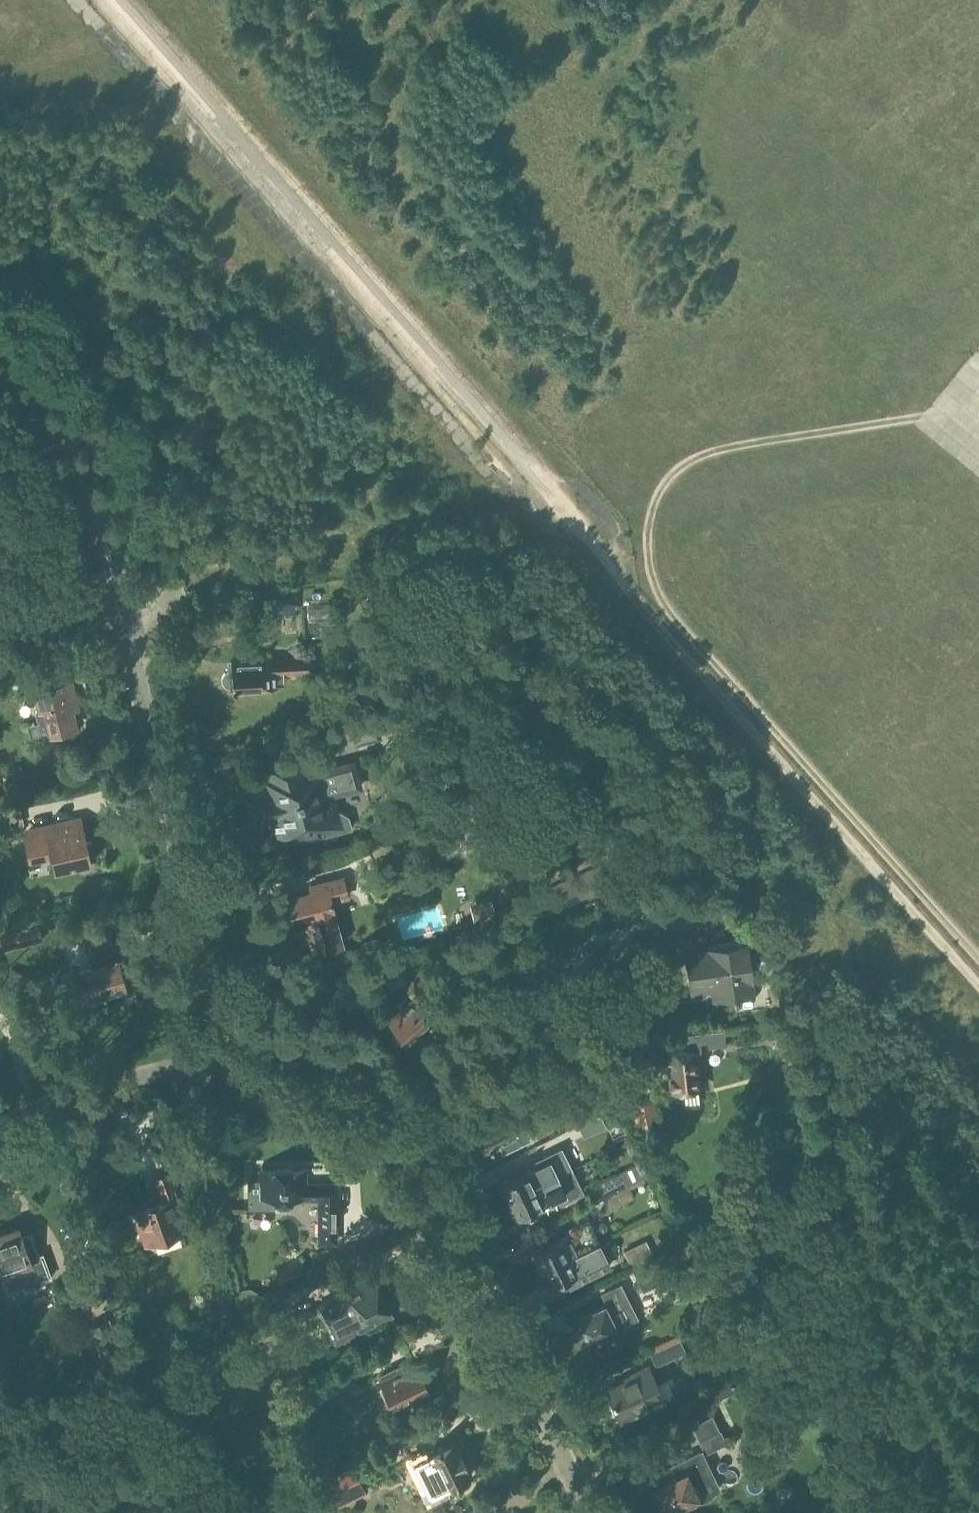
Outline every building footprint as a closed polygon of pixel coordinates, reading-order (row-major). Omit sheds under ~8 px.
[(314,673),(313,656),(288,657),(288,660),(233,662),(233,661),(232,661),(232,671),(228,672),(224,675),(223,679),(225,684),(228,687),(233,687),(233,688),(275,686),(274,672),(288,672),(288,674),(314,673)] [(74,683),(38,692),(42,708),(38,709),(36,712),(37,719),(41,723),(51,720),(55,734),(73,729),(69,711),(79,709),(74,683)] [(350,726),(355,745),(383,738),(378,719),(350,726)] [(272,815),(277,835),(304,828),(307,831),(318,829),(319,824),(323,823),(322,820),(339,816),(334,796),(363,789),(356,764),(328,771),(326,765),(307,769),(304,766),(271,774),(270,779),(263,781),(268,801),(265,804),(267,813),(272,815)] [(19,786),(22,798),(39,793),(35,781),(19,786)] [(82,823),(27,834),(31,855),(52,851),(56,868),(68,865),(68,867),(72,866),(72,865),(96,859),(92,841),(86,842),(82,823)] [(344,945),(333,903),(349,898),(344,879),(314,887),(315,893),(289,900),(295,926),(307,922),(315,953),(344,945)] [(108,916),(106,906),(94,908),(96,919),(108,916)] [(0,934),(0,951),(43,941),(39,924),(0,934)] [(110,997),(128,992),(110,934),(109,934),(109,935),(69,947),(77,974),(63,978),(71,1003),(109,992),(110,997)] [(710,951),(687,953),(693,991),(712,989),(714,1000),(752,995),(745,942),(709,946),(710,951)] [(382,971),(389,990),(408,982),(401,964),(382,971)] [(39,977),(5,967),(2,980),(35,989),(39,977)] [(408,1042),(441,1011),(414,981),(406,988),(416,999),(390,1023),(408,1042)] [(698,1061),(696,1049),(668,1052),(668,1054),(653,1055),(655,1069),(670,1068),(672,1085),(700,1081),(699,1068),(705,1067),(704,1060),(698,1061)] [(580,1125),(600,1115),(594,1102),(573,1112),(580,1125)] [(651,1127),(647,1103),(633,1105),(638,1129),(651,1127)] [(472,1124),(484,1148),(491,1146),(494,1145),(494,1144),(498,1142),(503,1153),(535,1138),(521,1109),(499,1120),(498,1117),(485,1123),(483,1118),(472,1124)] [(600,1115),(580,1125),(585,1137),(606,1126),(600,1115)] [(602,1196),(650,1171),(634,1138),(626,1143),(636,1163),(596,1183),(602,1196)] [(290,1209),(290,1198),(303,1198),(303,1170),(314,1171),(314,1169),(263,1168),(263,1180),(249,1179),(249,1209),(290,1209)] [(502,1184),(509,1200),(556,1178),(551,1168),(539,1174),(537,1168),(502,1184)] [(556,1178),(509,1200),(518,1217),(559,1197),(562,1203),(583,1192),(572,1170),(556,1178)] [(650,1171),(602,1196),(609,1210),(635,1197),(630,1188),(645,1181),(644,1177),(651,1173),(650,1171)] [(145,1244),(182,1231),(177,1214),(180,1213),(175,1199),(178,1198),(170,1175),(156,1179),(164,1203),(137,1212),(141,1225),(138,1226),(145,1244)] [(321,1185),(321,1198),(320,1231),(320,1242),(321,1242),(336,1243),(337,1186),(321,1185)] [(226,1228),(236,1227),(236,1214),(225,1215),(226,1228)] [(599,1242),(599,1241),(589,1219),(570,1227),(573,1234),(535,1253),(543,1269),(599,1242)] [(18,1229),(0,1235),(0,1272),(19,1265),(27,1288),(41,1283),(28,1247),(25,1248),(18,1229)] [(631,1264),(652,1254),(646,1241),(625,1252),(631,1264)] [(543,1269),(550,1285),(563,1279),(567,1286),(610,1265),(599,1242),(543,1269)] [(643,1290),(666,1279),(655,1256),(633,1267),(643,1290)] [(301,1258),(276,1269),(284,1286),(309,1275),(301,1258)] [(381,1322),(391,1317),(390,1314),(391,1314),(375,1281),(319,1308),(336,1341),(379,1319),(381,1322)] [(609,1315),(605,1306),(574,1321),(586,1344),(592,1356),(609,1348),(603,1336),(616,1330),(616,1329),(623,1325),(616,1311),(609,1315)] [(120,1349),(109,1318),(91,1324),(102,1355),(120,1349)] [(680,1338),(650,1352),(656,1365),(686,1351),(680,1338)] [(407,1371),(404,1365),(381,1377),(396,1407),(429,1391),(426,1385),(427,1380),(424,1374),(420,1372),(417,1366),(407,1371)] [(621,1420),(664,1400),(649,1367),(633,1374),(635,1378),(607,1391),(621,1420)] [(724,1396),(719,1385),(705,1392),(711,1403),(724,1396)] [(694,1429),(705,1452),(723,1444),(712,1420),(694,1429)] [(430,1496),(434,1494),(455,1485),(455,1486),(460,1484),(459,1482),(471,1476),(455,1443),(443,1449),(442,1446),(437,1449),(438,1451),(413,1463),(430,1496)] [(701,1452),(684,1461),(683,1458),(671,1464),(676,1474),(651,1486),(664,1512),(668,1512),(701,1497),(697,1490),(715,1481),(711,1474),(712,1470),(709,1465),(706,1463),(701,1452)] [(339,1506),(367,1492),(352,1462),(324,1476),(339,1506)] [(311,1499),(314,1506),(328,1498),(324,1492),(311,1499)]
